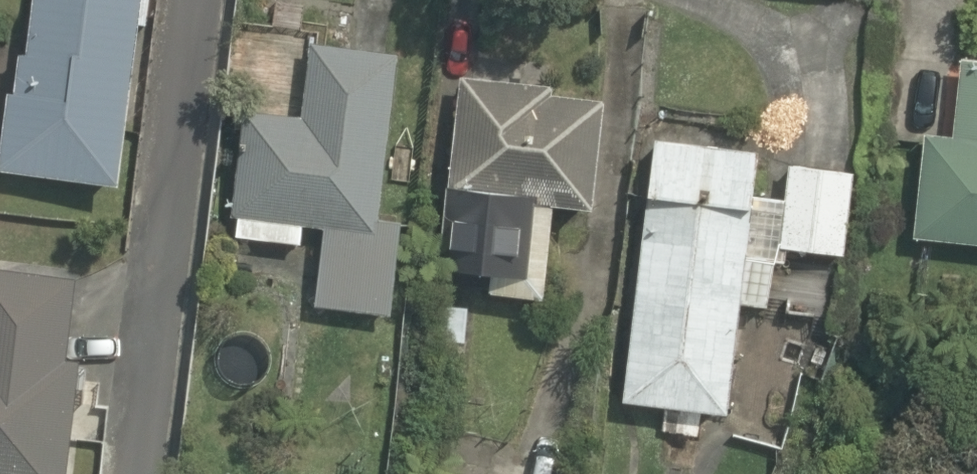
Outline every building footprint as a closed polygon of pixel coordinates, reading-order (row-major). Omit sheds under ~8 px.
[(2,169),(111,179),(129,0),(18,0),(2,169)] [(365,208),(383,40),(301,32),(292,114),(227,107),(217,202),(317,213),(307,309),(390,317),(401,212),(365,208)] [(965,48),(956,128),(919,123),(907,229),(976,237),(976,49),(965,48)] [(599,72),(459,58),(440,257),(492,262),(490,288),(538,293),(548,189),(587,193),(599,72)] [(751,144),(656,131),(621,396),(720,409),(735,293),(764,297),(772,237),(842,246),(854,163),(787,154),(783,179),(747,174),(751,144)] [(74,269),(0,265),(0,473),(62,473),(74,269)] [(466,297),(432,296),(429,372),(462,374),(466,297)] [(809,349),(759,332),(724,433),(774,450),(809,349)] [(404,438),(396,473),(573,473),(574,473),(404,438)]
